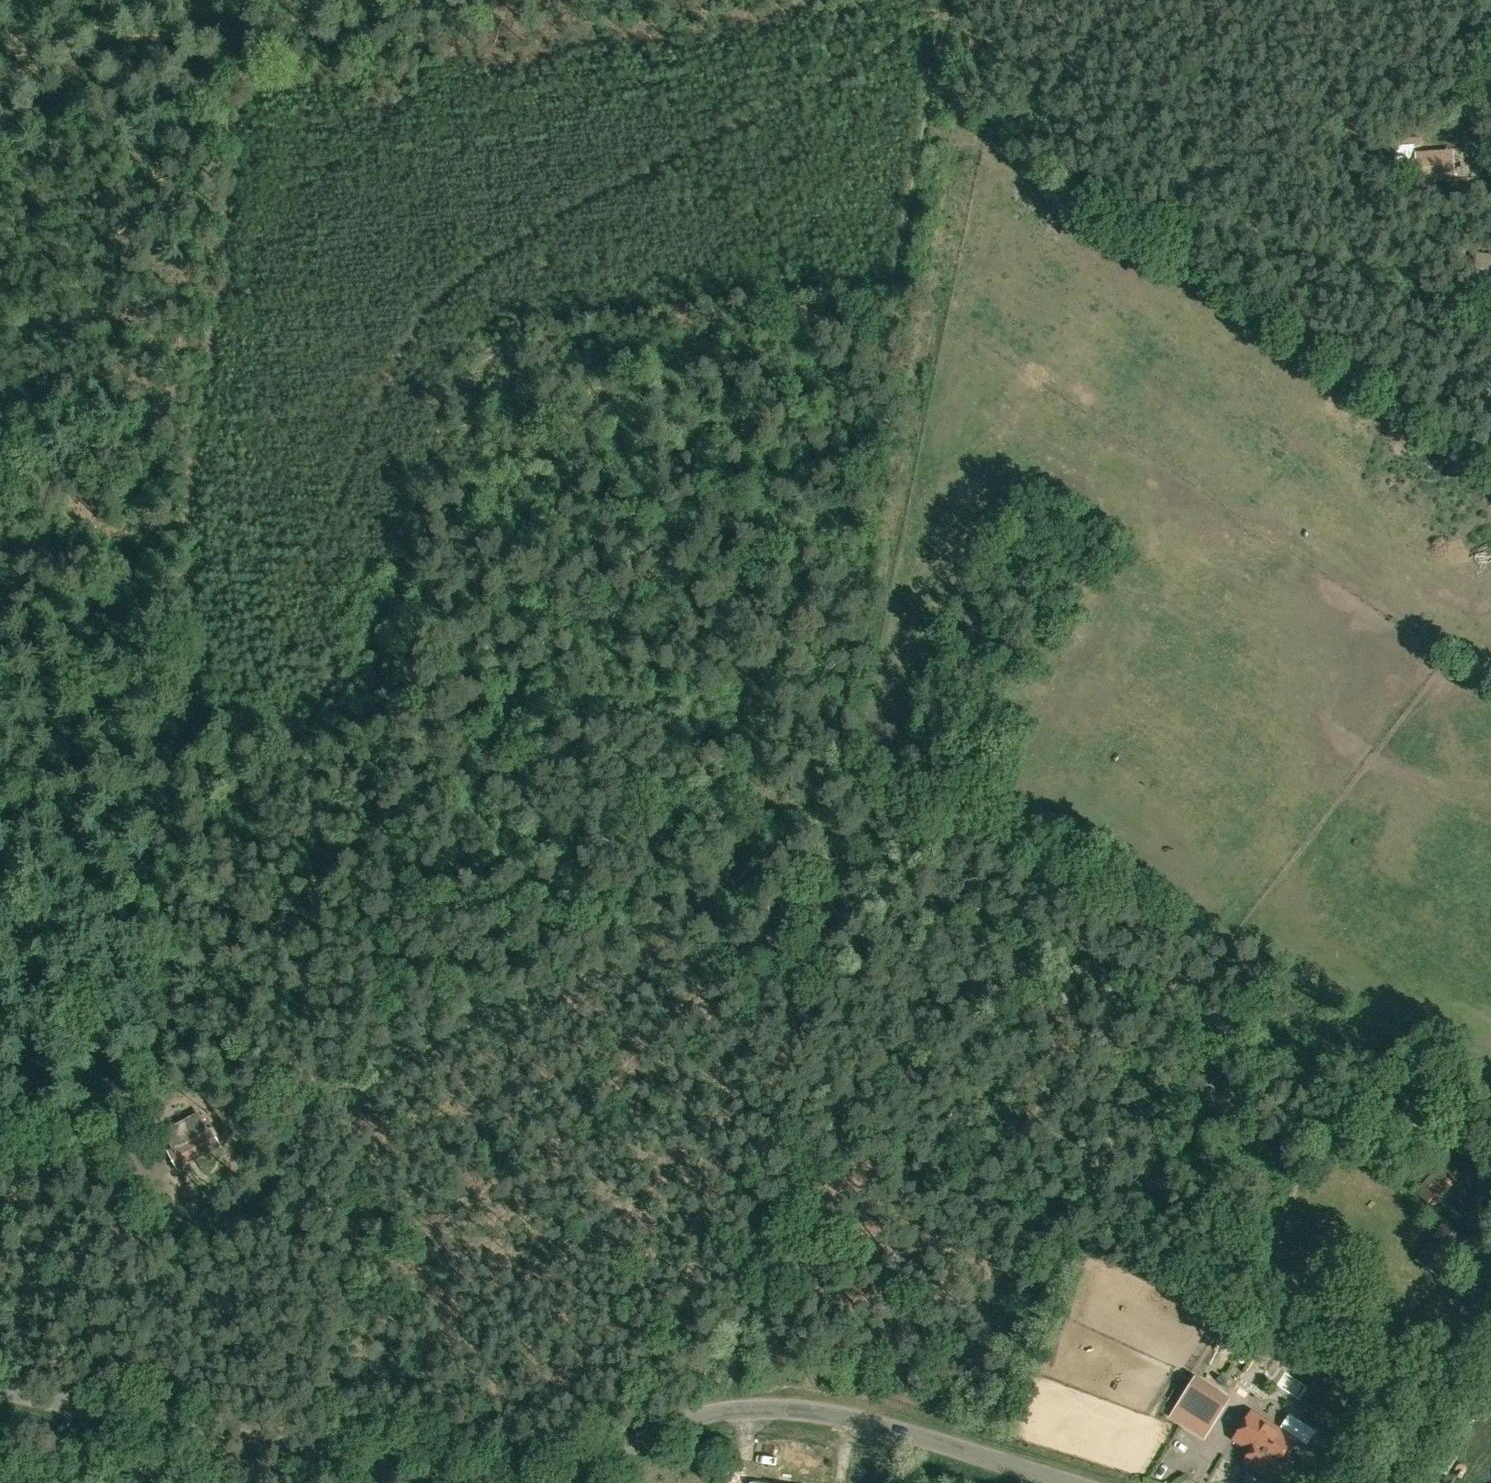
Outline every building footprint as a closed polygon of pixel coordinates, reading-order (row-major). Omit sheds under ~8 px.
[(1418,178),(1453,176),(1452,153),(1417,155),(1418,178)] [(1477,255),(1474,278),(1490,281),(1490,257),(1477,255)] [(180,1166),(208,1150),(200,1134),(172,1149),(180,1166)] [(1459,1173),(1442,1160),(1415,1195),(1432,1208),(1459,1173)] [(1438,1275),(1464,1239),(1442,1223),(1416,1259),(1438,1275)] [(1204,1437),(1224,1405),(1190,1384),(1170,1415),(1204,1437)] [(1288,1459),(1285,1457),(1296,1440),(1251,1411),(1233,1438),(1251,1449),(1246,1456),(1254,1462),(1251,1466),(1274,1481),(1288,1459)]
